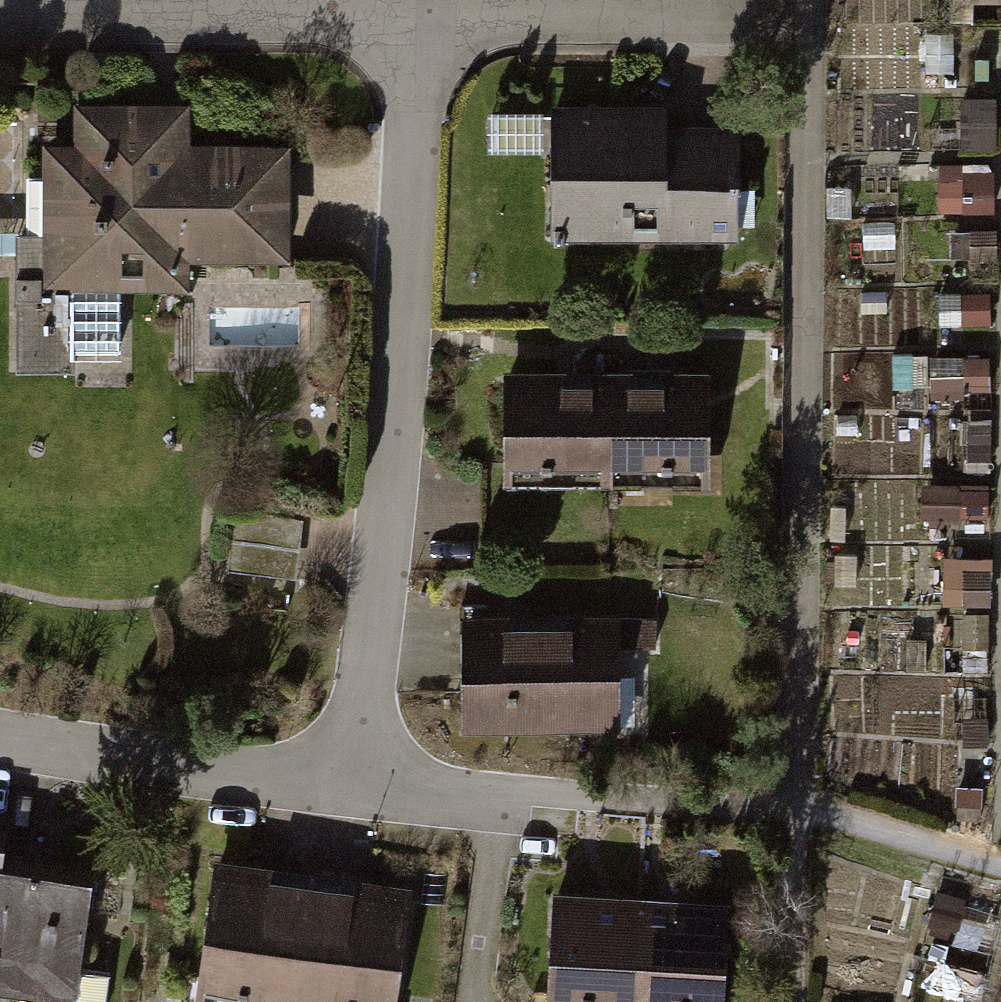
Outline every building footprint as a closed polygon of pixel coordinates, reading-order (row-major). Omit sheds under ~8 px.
[(74,148),(44,147),(43,292),(189,293),(189,265),(290,266),(291,149),(190,148),(190,107),(74,106),(74,148)] [(740,118),(564,117),(563,238),(739,239),(740,118)] [(569,394),(517,394),(517,472),(725,472),(725,394),(652,394),(569,394)] [(304,516),(237,508),(230,574),(296,582),(304,516)] [(637,638),(477,637),(476,729),(636,730),(637,638)] [(3,870),(0,888),(0,993),(67,1001),(77,1001),(94,883),(3,870)] [(224,878),(212,1001),(214,1001),(408,1001),(419,897),(361,891),(293,885),(224,878)] [(565,908),(561,1001),(740,1001),(743,914),(667,911),(600,909),(565,908)]
